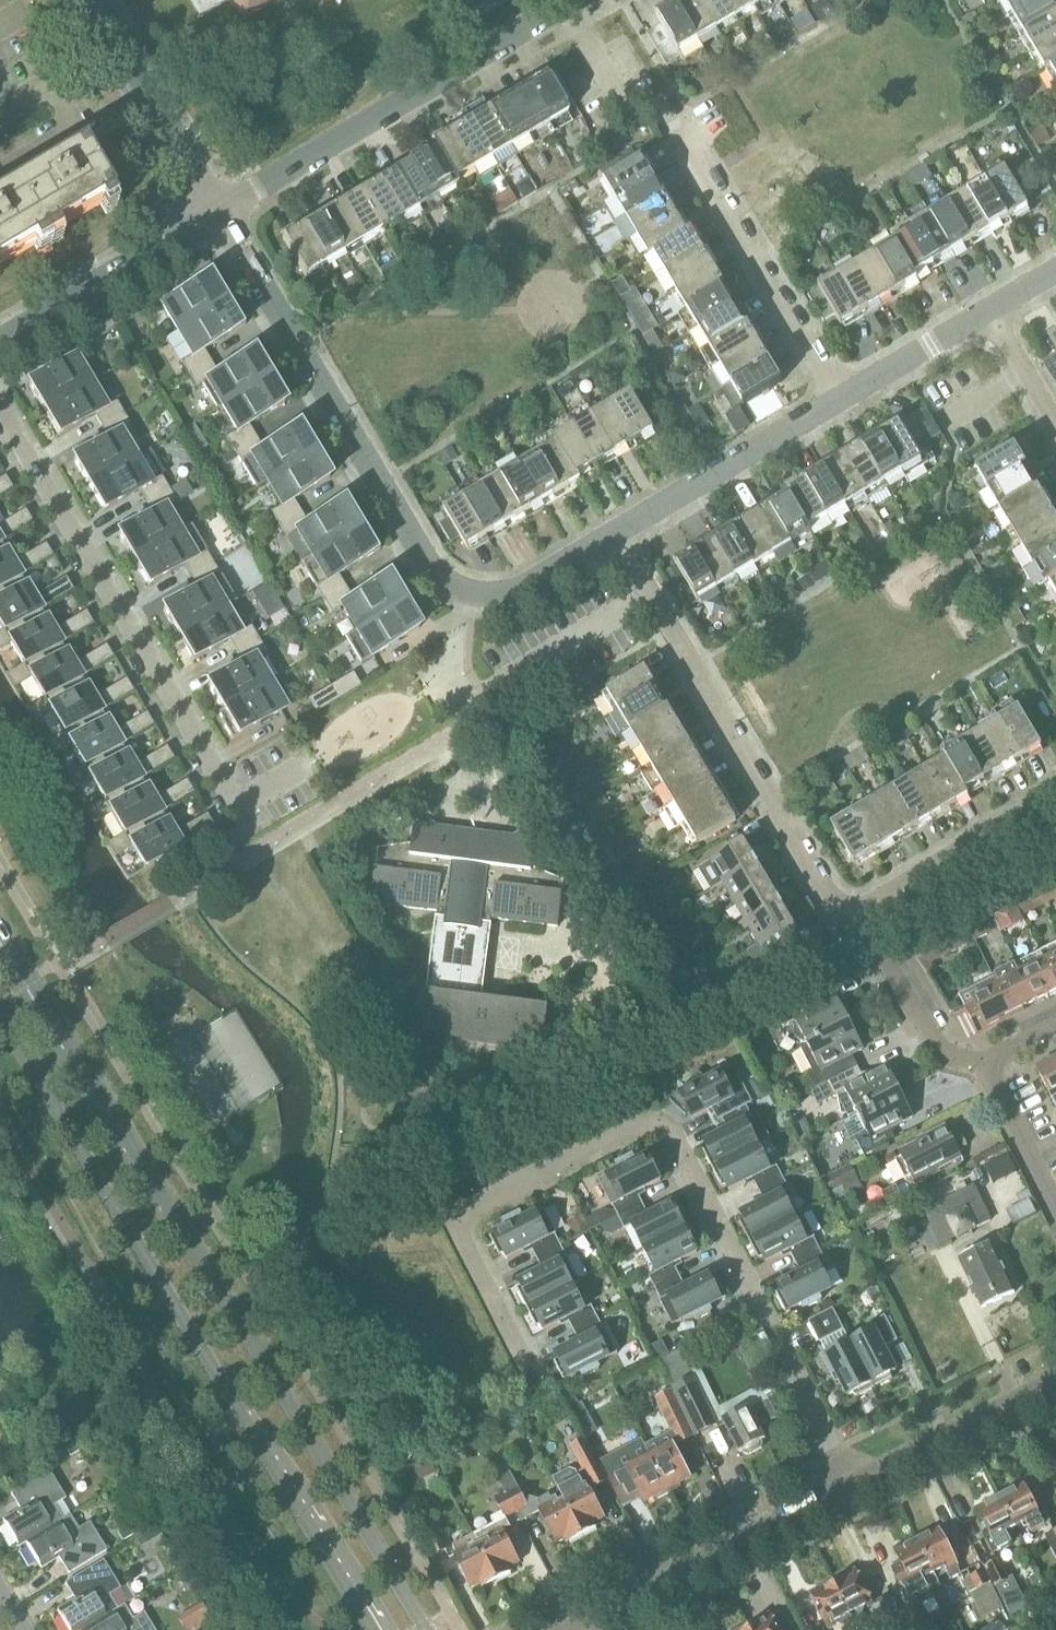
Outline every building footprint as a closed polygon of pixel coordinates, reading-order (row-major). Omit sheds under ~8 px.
[(204,14),(198,18),(198,19),(231,0),(196,0),(204,14)] [(245,21),(270,6),(266,0),(233,0),(245,21)] [(678,4),(702,42),(721,31),(702,0),(685,0),(678,4)] [(721,31),(739,20),(728,0),(702,0),(721,31)] [(739,20),(758,8),(753,0),(728,0),(739,20)] [(758,8),(772,0),(753,0),(758,8)] [(833,16),(824,0),(811,8),(821,23),(833,16)] [(1014,16),(1041,0),(1004,0),(1014,16)] [(1014,16),(1025,35),(1055,16),(1055,0),(1041,0),(1014,16)] [(678,4),(657,16),(664,28),(649,37),(669,69),(685,59),(682,54),(702,42),(678,4)] [(816,25),(808,11),(790,21),(799,35),(816,25)] [(976,13),(963,20),(967,28),(980,21),(976,13)] [(1025,35),(1036,54),(1055,42),(1055,16),(1025,35)] [(1036,54),(1047,72),(1051,70),(1055,67),(1055,42),(1036,54)] [(1002,62),(995,51),(985,58),(992,69),(1002,62)] [(716,69),(707,74),(715,87),(724,82),(717,71),(716,69)] [(570,112),(568,109),(574,106),(554,72),(549,75),(547,72),(527,84),(553,127),(571,116),(569,113),(570,112)] [(527,84),(508,95),(534,139),(553,127),(527,84)] [(508,95),(490,106),(513,145),(515,149),(534,139),(508,95)] [(490,106),(470,117),(493,157),(513,145),(490,106)] [(470,117),(452,128),(475,168),(493,157),(470,117)] [(1052,140),(1043,125),(1030,133),(1038,148),(1052,140)] [(475,168),(452,128),(433,139),(437,146),(456,179),(475,168)] [(456,179),(437,146),(418,157),(441,196),(459,185),(456,179)] [(113,198),(84,149),(83,149),(0,199),(0,265),(113,198)] [(616,200),(656,176),(644,156),(604,179),(616,200)] [(418,157),(399,168),(424,210),(443,199),(441,196),(418,157)] [(1028,180),(1042,172),(1034,160),(1021,168),(1028,180)] [(1029,210),(1006,172),(1000,161),(981,173),(987,183),(1010,222),(1029,210)] [(399,168),(381,179),(403,218),(406,221),(424,210),(399,168)] [(656,176),(616,200),(628,219),(667,195),(656,176)] [(403,218),(381,179),(362,190),(384,229),(403,218)] [(580,190),(575,180),(558,190),(563,199),(580,190)] [(1010,222),(987,183),(968,195),(991,233),(1010,222)] [(362,190),(342,201),(365,240),(384,229),(362,190)] [(667,195),(628,219),(639,238),(678,214),(667,195)] [(968,195),(949,205),(972,244),(991,233),(968,195)] [(868,199),(858,205),(861,211),(869,213),(875,210),(868,199)] [(365,240),(342,201),(324,212),(347,251),(365,240)] [(949,205),(931,216),(954,255),(972,244),(949,205)] [(324,212),(305,223),(328,262),(347,251),(324,212)] [(689,234),(678,214),(639,238),(650,256),(655,253),(689,234)] [(931,216),(913,227),(936,266),(954,255),(931,216)] [(328,262),(305,223),(285,235),(308,274),(328,262)] [(936,266),(913,227),(892,239),(895,244),(915,278),(936,266)] [(448,228),(437,235),(444,246),(455,240),(448,228)] [(695,231),(689,234),(655,253),(666,272),(705,249),(695,231)] [(895,244),(877,255),(900,294),(918,283),(915,278),(895,244)] [(717,268),(705,249),(666,272),(678,291),(717,268)] [(900,294),(877,255),(858,266),(881,305),(900,294)] [(858,266),(840,277),(863,316),(881,305),(858,266)] [(717,268),(678,291),(689,310),(728,288),(717,268)] [(863,316),(840,277),(818,290),(820,292),(835,318),(842,329),(863,316)] [(624,278),(613,284),(621,298),(632,292),(624,278)] [(178,332),(230,301),(230,300),(222,304),(219,299),(221,298),(210,279),(163,306),(178,332)] [(728,288),(689,310),(700,329),(739,307),(728,288)] [(808,299),(824,324),(835,318),(820,292),(808,299)] [(230,301),(178,332),(180,331),(183,337),(181,338),(192,356),(181,363),(189,376),(211,363),(204,351),(245,326),(230,301)] [(750,325),(739,307),(700,329),(711,348),(750,325)] [(712,372),(722,366),(761,343),(750,325),(711,348),(701,354),(712,372)] [(644,337),(655,355),(666,349),(655,330),(644,337)] [(761,343),(722,366),(733,386),(772,363),(761,343)] [(211,363),(189,376),(196,389),(202,386),(217,410),(269,379),(269,378),(267,379),(264,374),(266,373),(254,354),(219,375),(211,363)] [(89,384),(86,378),(87,377),(76,358),(29,386),(44,412),(46,411),(46,410),(89,384)] [(772,363),(733,386),(746,407),(785,384),(772,363)] [(684,381),(676,369),(666,375),(674,387),(684,381)] [(284,404),(269,379),(217,410),(217,411),(225,406),(228,412),(226,413),(237,431),(226,438),(233,451),(256,438),(249,426),(284,404)] [(91,383),(89,384),(46,410),(46,411),(49,416),(48,417),(59,437),(94,416),(102,428),(124,414),(117,401),(106,408),(91,383)] [(636,442),(656,429),(633,391),(613,403),(636,442)] [(636,442),(613,403),(594,414),(617,453),(636,442)] [(689,412),(699,430),(710,423),(700,405),(689,412)] [(514,409),(513,409),(500,416),(501,417),(506,426),(519,419),(514,409)] [(679,422),(674,413),(661,420),(666,429),(679,422)] [(124,414),(102,428),(109,440),(73,461),(88,486),(135,459),(135,458),(133,459),(130,454),(132,452),(121,434),(132,427),(124,414)] [(617,453),(594,414),(575,425),(598,464),(617,453)] [(942,436),(933,420),(918,429),(924,440),(927,445),(942,436)] [(881,433),(905,472),(908,477),(936,460),(927,445),(924,440),(914,446),(900,422),(881,433)] [(167,439),(179,431),(175,424),(163,432),(167,439)] [(559,442),(579,475),(598,464),(575,425),(556,437),(559,442)] [(263,450),(256,438),(233,451),(256,489),(314,454),(313,454),(312,455),(308,449),(310,448),(299,429),(263,450)] [(881,433),(862,445),(885,484),(905,472),(881,433)] [(582,481),(579,475),(559,442),(540,454),(563,492),(582,481)] [(862,445),(843,456),(867,495),(869,499),(888,488),(885,484),(862,445)] [(452,446),(438,455),(443,463),(457,455),(452,446)] [(1015,450),(978,472),(990,492),(1027,470),(1015,450)] [(314,454),(256,489),(269,482),(272,487),(271,488),(282,507),(270,513),(278,527),(301,513),(293,501),(329,480),(314,454)] [(545,503),(563,492),(540,454),(522,465),(545,503)] [(843,456),(825,468),(848,506),(867,495),(843,456)] [(150,483),(135,459),(88,486),(89,487),(91,486),(94,491),(92,493),(104,512),(139,491),(146,503),(169,489),(161,477),(150,483)] [(504,476),(527,514),(545,503),(522,465),(504,476)] [(848,506),(825,468),(807,478),(830,517),(848,506)] [(1038,489),(1027,470),(990,492),(1001,510),(1038,489)] [(527,514),(504,476),(484,487),(507,526),(527,514)] [(830,517),(807,478),(787,490),(790,495),(810,529),(830,517)] [(484,487),(466,498),(489,537),(507,526),(484,487)] [(169,489),(146,503),(153,515),(118,536),(133,562),(191,527),(191,526),(178,534),(175,529),(177,528),(166,509),(177,502),(169,489)] [(1049,507),(1038,489),(1001,510),(1012,529),(1049,507)] [(790,495),(772,506),(795,544),(813,534),(810,529),(790,495)] [(466,498),(445,511),(450,519),(440,524),(452,544),(461,538),(468,549),(489,537),(466,498)] [(301,513),(278,527),(286,539),(297,533),(311,557),(300,563),(300,564),(364,526),(364,525),(356,530),(353,524),(355,523),(343,504),(308,525),(301,513)] [(772,506),(753,517),(776,556),(795,544),(772,506)] [(1049,507),(1012,529),(1023,548),(1055,528),(1055,518),(1049,507)] [(776,556),(753,517),(734,528),(757,567),(776,556)] [(0,543),(11,537),(3,523),(0,525),(0,542),(0,543)] [(251,526),(240,533),(247,545),(258,538),(251,526)] [(364,526),(300,564),(301,565),(302,563),(306,569),(304,570),(323,601),(345,588),(338,576),(379,551),(364,526)] [(191,527),(133,562),(135,561),(139,567),(137,568),(148,587),(184,566),(191,578),(214,565),(191,527)] [(757,567),(734,528),(715,540),(738,578),(757,567)] [(1023,548),(1034,566),(1055,553),(1055,528),(1023,548)] [(738,578),(715,540),(697,551),(720,589),(738,578)] [(872,550),(866,541),(856,546),(862,556),(872,550)] [(20,576),(20,577),(31,570),(23,557),(12,563),(0,543),(0,542),(0,588),(20,576)] [(720,589),(697,551),(676,563),(699,602),(720,589)] [(1034,566),(1045,585),(1050,582),(1055,578),(1055,553),(1034,566)] [(816,585),(835,574),(828,562),(809,573),(809,574),(816,585)] [(214,565),(191,578),(198,590),(163,611),(178,637),(236,602),(236,601),(234,603),(230,597),(232,596),(214,565)] [(683,578),(677,567),(667,573),(673,584),(683,578)] [(804,592),(816,585),(809,574),(798,581),(804,592)] [(0,588),(0,628),(2,632),(40,610),(51,604),(43,591),(33,597),(20,577),(20,576),(0,588)] [(352,600),(345,588),(323,601),(330,614),(342,608),(356,632),(344,638),(345,639),(403,605),(403,604),(401,605),(398,600),(399,598),(388,579),(352,600)] [(779,594),(785,604),(798,596),(792,586),(779,594)] [(236,603),(236,602),(178,637),(180,636),(183,642),(181,643),(193,662),(228,641),(235,653),(258,640),(250,627),(239,633),(225,610),(236,603)] [(403,605),(345,639),(345,640),(347,639),(350,644),(348,645),(360,664),(418,630),(403,605)] [(2,632),(0,633),(0,651),(10,645),(22,666),(60,644),(71,638),(63,625),(53,631),(40,610),(2,632)] [(735,621),(727,626),(729,630),(737,625),(735,621)] [(258,640),(235,653),(243,665),(207,686),(222,711),(216,715),(269,684),(269,683),(267,685),(264,679),(266,678),(255,659),(266,653),(258,640)] [(60,644),(22,666),(7,674),(15,688),(30,679),(42,699),(80,678),(91,672),(83,659),(73,665),(60,644)] [(603,695),(608,693),(620,713),(659,690),(646,670),(626,682),(621,673),(598,687),(603,695)] [(330,687),(338,701),(360,688),(352,674),(330,687)] [(80,678),(42,699),(26,709),(34,722),(50,713),(62,734),(100,711),(100,712),(111,706),(103,693),(93,699),(80,678)] [(284,709),(269,684),(216,715),(217,716),(219,715),(222,720),(220,721),(232,741),(284,709)] [(338,701),(330,687),(307,700),(315,714),(338,701)] [(631,732),(669,709),(659,690),(620,713),(631,732)] [(669,709),(631,732),(642,750),(680,727),(669,709)] [(999,722),(1023,760),(1042,749),(1035,737),(1021,712),(1019,710),(999,722)] [(100,711),(62,734),(46,743),(55,757),(70,747),(82,767),(120,745),(120,746),(131,740),(123,726),(113,733),(100,712),(100,711)] [(901,726),(908,738),(918,733),(910,721),(901,726)] [(1023,760),(999,722),(981,733),(1004,771),(1023,760)] [(680,727),(642,750),(653,769),(691,746),(680,727)] [(981,733),(962,744),(985,782),(1004,771),(981,733)] [(985,782),(962,744),(942,756),(945,761),(965,795),(985,782)] [(120,745),(82,767),(67,777),(76,792),(91,782),(102,801),(140,779),(140,780),(151,773),(143,760),(133,767),(120,746),(120,745)] [(653,795),(664,788),(703,765),(691,746),(653,769),(642,775),(653,795)] [(548,779),(556,774),(561,771),(554,759),(541,767),(548,779)] [(965,795),(945,761),(927,772),(950,810),(968,799),(965,795)] [(703,765),(664,788),(675,806),(714,783),(703,765)] [(927,772),(909,782),(932,820),(950,810),(927,772)] [(140,779),(102,801),(87,810),(95,824),(110,815),(122,835),(160,813),(160,814),(171,807),(163,794),(153,800),(140,780),(140,779)] [(932,820),(909,782),(890,794),(913,832),(932,820)] [(675,806),(665,813),(676,831),(686,826),(725,802),(714,783),(675,806)] [(579,807),(570,793),(557,801),(565,815),(579,807)] [(913,832),(890,794),(871,805),(894,843),(913,832)] [(725,802),(686,826),(698,845),(737,822),(725,802)] [(871,805),(853,816),(876,854),(894,843),(871,805)] [(160,813),(122,835),(107,844),(115,857),(130,848),(143,870),(191,841),(183,828),(173,834),(160,814),(160,813)] [(876,854),(853,816),(831,828),(854,866),(876,854)] [(522,833),(521,832),(516,835),(511,837),(506,839),(500,841),(494,841),(493,836),(458,831),(456,837),(451,834),(446,832),(441,828),(436,825),(432,821),(432,822),(433,823),(429,826),(415,825),(413,845),(379,850),(373,903),(439,911),(439,909),(440,909),(439,917),(437,917),(428,992),(422,991),(418,1028),(448,1032),(448,1039),(513,1047),(514,1041),(545,1045),(550,1007),(483,999),(493,924),(491,924),(493,916),(493,918),(559,927),(565,882),(533,868),(537,841),(523,839),(521,834),(522,833)] [(592,840),(587,832),(578,838),(583,845),(592,840)] [(745,843),(711,862),(699,869),(712,891),(718,888),(771,857),(767,849),(753,856),(745,843)] [(776,864),(771,857),(718,888),(720,891),(726,887),(736,904),(769,885),(762,872),(776,864)] [(776,897),(769,885),(736,904),(746,921),(739,924),(742,928),(795,897),(790,889),(776,897)] [(1041,895),(1045,905),(1046,905),(1055,900),(1055,887),(1041,895)] [(1041,895),(1018,907),(1023,917),(1045,905),(1041,895)] [(639,896),(627,902),(635,918),(648,911),(639,896)] [(800,906),(795,897),(742,928),(744,932),(750,929),(759,945),(793,926),(786,914),(800,906)] [(599,914),(592,902),(584,906),(591,919),(599,914)] [(1023,917),(1018,907),(994,920),(1001,933),(1025,921),(1023,917)] [(793,926),(759,945),(748,952),(760,973),(799,951),(803,958),(824,946),(814,930),(800,938),(793,926)] [(982,926),(969,933),(974,942),(987,935),(982,926)] [(969,933),(956,940),(961,949),(974,942),(969,933)] [(662,935),(650,941),(656,952),(668,945),(662,935)] [(958,951),(953,941),(939,949),(944,958),(958,951)] [(1039,953),(1055,985),(1055,945),(1039,953)] [(1039,953),(1016,965),(1035,1002),(1045,997),(1046,999),(1055,994),(1055,985),(1039,953)] [(1035,1002),(1016,965),(993,976),(998,987),(1012,1014),(1035,1002)] [(1012,1014),(998,987),(973,1000),(975,1004),(965,1009),(977,1032),(987,1027),(988,1029),(999,1024),(998,1021),(1012,1014)] [(807,1048),(854,1023),(853,1022),(845,1010),(843,1011),(837,1000),(810,1014),(804,1003),(777,1017),(783,1029),(794,1022),(796,1026),(795,1027),(794,1029),(794,1030),(793,1032),(793,1034),(793,1036),(794,1037),(794,1038),(795,1039),(796,1041),(797,1042),(799,1043),(800,1043),(802,1044),(804,1044),(806,1044),(807,1048)] [(854,1023),(807,1048),(800,1051),(811,1072),(807,1076),(814,1091),(826,1085),(846,1074),(840,1063),(863,1051),(857,1040),(860,1038),(855,1025),(854,1023)] [(1036,1071),(1055,1110),(1055,1061),(1036,1071)] [(768,1082),(777,1077),(771,1064),(762,1069),(768,1082)] [(723,1120),(752,1105),(734,1068),(707,1082),(699,1074),(672,1103),(671,1102),(670,1103),(687,1118),(688,1117),(691,1115),(693,1120),(713,1110),(719,1122),(723,1120)] [(857,1068),(846,1074),(826,1085),(833,1099),(836,1098),(839,1114),(845,1114),(848,1120),(904,1092),(902,1089),(895,1078),(892,1079),(887,1068),(863,1080),(857,1068)] [(761,1081),(752,1086),(759,1100),(768,1095),(761,1081)] [(904,1092),(848,1120),(842,1123),(850,1140),(854,1138),(864,1158),(895,1143),(889,1131),(913,1119),(907,1108),(910,1106),(905,1093),(904,1092)] [(792,1113),(803,1108),(798,1100),(788,1105),(792,1113)] [(752,1105),(723,1120),(729,1131),(705,1143),(708,1149),(705,1151),(703,1151),(713,1170),(772,1140),(771,1139),(770,1140),(758,1116),(753,1119),(747,1107),(752,1105)] [(806,1120),(796,1125),(803,1139),(813,1134),(806,1120)] [(936,1175),(937,1171),(961,1159),(956,1148),(957,1148),(953,1140),(952,1140),(947,1130),(929,1139),(929,1138),(918,1144),(918,1145),(898,1155),(901,1160),(895,1163),(904,1182),(910,1178),(913,1183),(918,1180),(922,1182),(936,1175)] [(245,1137),(237,1133),(229,1138),(230,1147),(238,1151),(245,1146),(245,1137)] [(772,1140),(713,1170),(722,1188),(723,1188),(727,1186),(730,1192),(753,1180),(759,1191),(784,1179),(778,1167),(772,1170),(760,1147),(772,1140)] [(619,1218),(644,1205),(638,1194),(661,1182),(659,1177),(662,1174),(663,1173),(653,1154),(636,1163),(633,1158),(618,1166),(620,1171),(599,1182),(600,1183),(601,1182),(613,1205),(612,1206),(612,1207),(613,1206),(619,1218)] [(844,1188),(848,1196),(863,1188),(852,1166),(826,1180),(833,1194),(844,1188)] [(784,1179),(759,1191),(765,1203),(742,1215),(745,1221),(741,1223),(740,1223),(749,1242),(803,1214),(796,1217),(784,1194),(790,1191),(784,1179)] [(939,1205),(925,1212),(941,1247),(956,1239),(990,1223),(974,1189),(939,1205)] [(1014,1226),(1038,1214),(1031,1200),(1030,1199),(1021,1203),(1007,1211),(1014,1226)] [(644,1205),(619,1218),(626,1230),(633,1226),(645,1250),(690,1227),(681,1209),(680,1209),(676,1210),(673,1205),(650,1217),(644,1205)] [(537,1259),(562,1246),(556,1235),(557,1234),(557,1233),(555,1234),(544,1211),(545,1211),(544,1209),(524,1220),(521,1215),(506,1223),(508,1228),(490,1237),(500,1256),(501,1255),(506,1254),(508,1260),(532,1248),(537,1259)] [(803,1214),(749,1242),(759,1260),(760,1259),(764,1257),(767,1263),(790,1252),(796,1263),(820,1251),(814,1239),(816,1238),(815,1237),(814,1238),(802,1215),(804,1215),(803,1214)] [(568,1221),(576,1239),(590,1232),(582,1215),(568,1221)] [(699,1245),(690,1227),(645,1250),(657,1274),(650,1277),(656,1289),(680,1277),(674,1265),(698,1253),(695,1248),(698,1245),(699,1245)] [(562,1246),(537,1259),(543,1271),(520,1283),(523,1288),(519,1291),(518,1291),(527,1309),(573,1286),(580,1283),(580,1281),(578,1282),(567,1260),(570,1259),(569,1258),(568,1258),(562,1246)] [(992,1247),(960,1262),(983,1309),(1015,1294),(992,1247)] [(824,1275),(831,1271),(820,1251),(796,1263),(802,1275),(778,1286),(781,1292),(778,1294),(776,1295),(786,1314),(804,1305),(806,1310),(822,1302),(819,1297),(832,1291),(824,1275)] [(686,1288),(680,1277),(656,1289),(662,1301),(660,1302),(661,1303),(662,1302),(674,1325),(673,1326),(673,1327),(694,1316),(697,1321),(712,1313),(710,1308),(727,1299),(718,1280),(716,1281),(712,1282),(709,1277),(686,1288)] [(573,1286),(527,1309),(536,1327),(538,1327),(542,1326),(545,1331),(568,1319),(574,1331),(598,1318),(592,1307),(585,1310),(573,1286)] [(809,1322),(820,1344),(844,1331),(833,1310),(809,1322)] [(851,1344),(875,1389),(893,1380),(892,1379),(891,1375),(897,1372),(885,1349),(898,1342),(885,1317),(871,1325),(874,1332),(851,1344)] [(598,1318),(574,1331),(580,1342),(556,1354),(559,1359),(556,1362),(555,1363),(564,1382),(582,1373),(584,1378),(600,1370),(597,1365),(618,1354),(618,1353),(616,1354),(605,1331),(606,1330),(605,1329),(604,1330),(598,1318)] [(662,1341),(651,1347),(658,1360),(669,1355),(662,1341)] [(875,1389),(851,1344),(823,1358),(822,1356),(821,1356),(831,1377),(832,1376),(831,1373),(835,1371),(848,1397),(853,1395),(856,1398),(857,1399),(875,1389)] [(719,1426),(682,1350),(659,1361),(673,1390),(695,1436),(717,1425),(718,1426),(719,1426)] [(570,1409),(580,1404),(570,1386),(560,1391),(570,1409)] [(655,1399),(671,1432),(647,1445),(671,1492),(682,1486),(681,1484),(692,1478),(676,1446),(695,1436),(673,1390),(655,1399)] [(552,1407),(562,1401),(556,1391),(546,1397),(552,1407)] [(777,1399),(770,1402),(752,1412),(750,1409),(723,1423),(740,1454),(743,1452),(745,1455),(748,1456),(763,1449),(764,1445),(762,1442),(765,1440),(759,1428),(778,1418),(777,1416),(784,1412),(777,1399)] [(4,1456),(16,1448),(8,1436),(0,1441),(0,1450),(4,1456)] [(65,1448),(71,1456),(83,1449),(78,1440),(65,1448)] [(570,1469),(553,1478),(565,1500),(583,1534),(599,1526),(597,1523),(605,1519),(587,1486),(591,1484),(595,1490),(608,1483),(585,1440),(572,1447),(584,1470),(578,1473),(577,1471),(576,1471),(570,1469)] [(646,1446),(644,1442),(600,1465),(619,1502),(638,1492),(644,1504),(656,1498),(657,1500),(670,1493),(646,1446)] [(518,1513),(529,1507),(525,1500),(518,1488),(508,1467),(497,1472),(518,1513)] [(27,1545),(64,1521),(56,1507),(66,1501),(50,1473),(11,1495),(21,1511),(4,1522),(20,1549),(27,1545)] [(1024,1485),(1014,1490),(1010,1489),(999,1495),(1001,1498),(1017,1528),(1026,1523),(1032,1534),(1051,1524),(1046,1512),(1040,1515),(1024,1485)] [(495,1525),(484,1531),(475,1536),(498,1580),(513,1572),(511,1569),(519,1565),(505,1539),(514,1535),(506,1520),(517,1515),(507,1495),(495,1501),(502,1515),(492,1520),(495,1525)] [(558,1543),(565,1539),(567,1543),(583,1534),(565,1500),(555,1505),(550,1495),(541,1500),(531,1497),(525,1500),(529,1507),(534,1516),(541,1512),(558,1543)] [(999,1495),(988,1501),(987,1505),(977,1509),(993,1539),(988,1542),(994,1554),(1013,1544),(1007,1534),(1017,1528),(1001,1498),(999,1495)] [(71,1517),(64,1521),(27,1545),(42,1570),(59,1560),(68,1575),(107,1553),(90,1525),(79,1531),(71,1517)] [(437,1531),(430,1518),(419,1525),(425,1537),(437,1531)] [(161,1535),(154,1524),(135,1536),(142,1547),(161,1535)] [(123,1541),(135,1534),(130,1526),(119,1534),(123,1541)] [(935,1574),(938,1579),(947,1574),(950,1580),(962,1574),(939,1530),(931,1534),(928,1532),(917,1538),(918,1541),(935,1574)] [(437,1531),(425,1537),(436,1557),(447,1551),(437,1531)] [(475,1536),(464,1541),(453,1547),(457,1555),(455,1556),(473,1589),(480,1585),(482,1589),(498,1580),(475,1536)] [(893,1568),(904,1590),(907,1589),(912,1599),(919,1595),(919,1596),(931,1590),(930,1589),(941,1584),(938,1579),(935,1574),(918,1541),(917,1538),(905,1544),(904,1548),(896,1552),(902,1563),(893,1568)] [(1029,1610),(1013,1579),(1008,1581),(998,1561),(985,1568),(996,1588),(997,1587),(1009,1613),(1011,1613),(1013,1619),(1029,1610)] [(118,1611),(110,1597),(120,1591),(104,1563),(66,1585),(75,1601),(57,1611),(68,1629),(87,1629),(118,1611)] [(983,1567),(960,1579),(969,1595),(970,1594),(982,1619),(1004,1608),(983,1567)] [(855,1573),(854,1571),(844,1576),(845,1578),(835,1583),(859,1629),(861,1629),(867,1627),(859,1611),(874,1604),(857,1571),(855,1573)] [(834,1584),(810,1596),(826,1628),(839,1621),(844,1629),(857,1629),(834,1584)] [(888,1617),(899,1612),(891,1594),(879,1600),(888,1617)] [(177,1617),(184,1629),(198,1629),(201,1629),(199,1626),(210,1620),(202,1604),(177,1617)] [(916,1605),(902,1612),(911,1629),(918,1629),(926,1626),(916,1605)] [(118,1611),(87,1629),(153,1629),(145,1615),(134,1622),(125,1607),(118,1611)] [(770,1617),(747,1628),(748,1629),(777,1629),(770,1617)]
